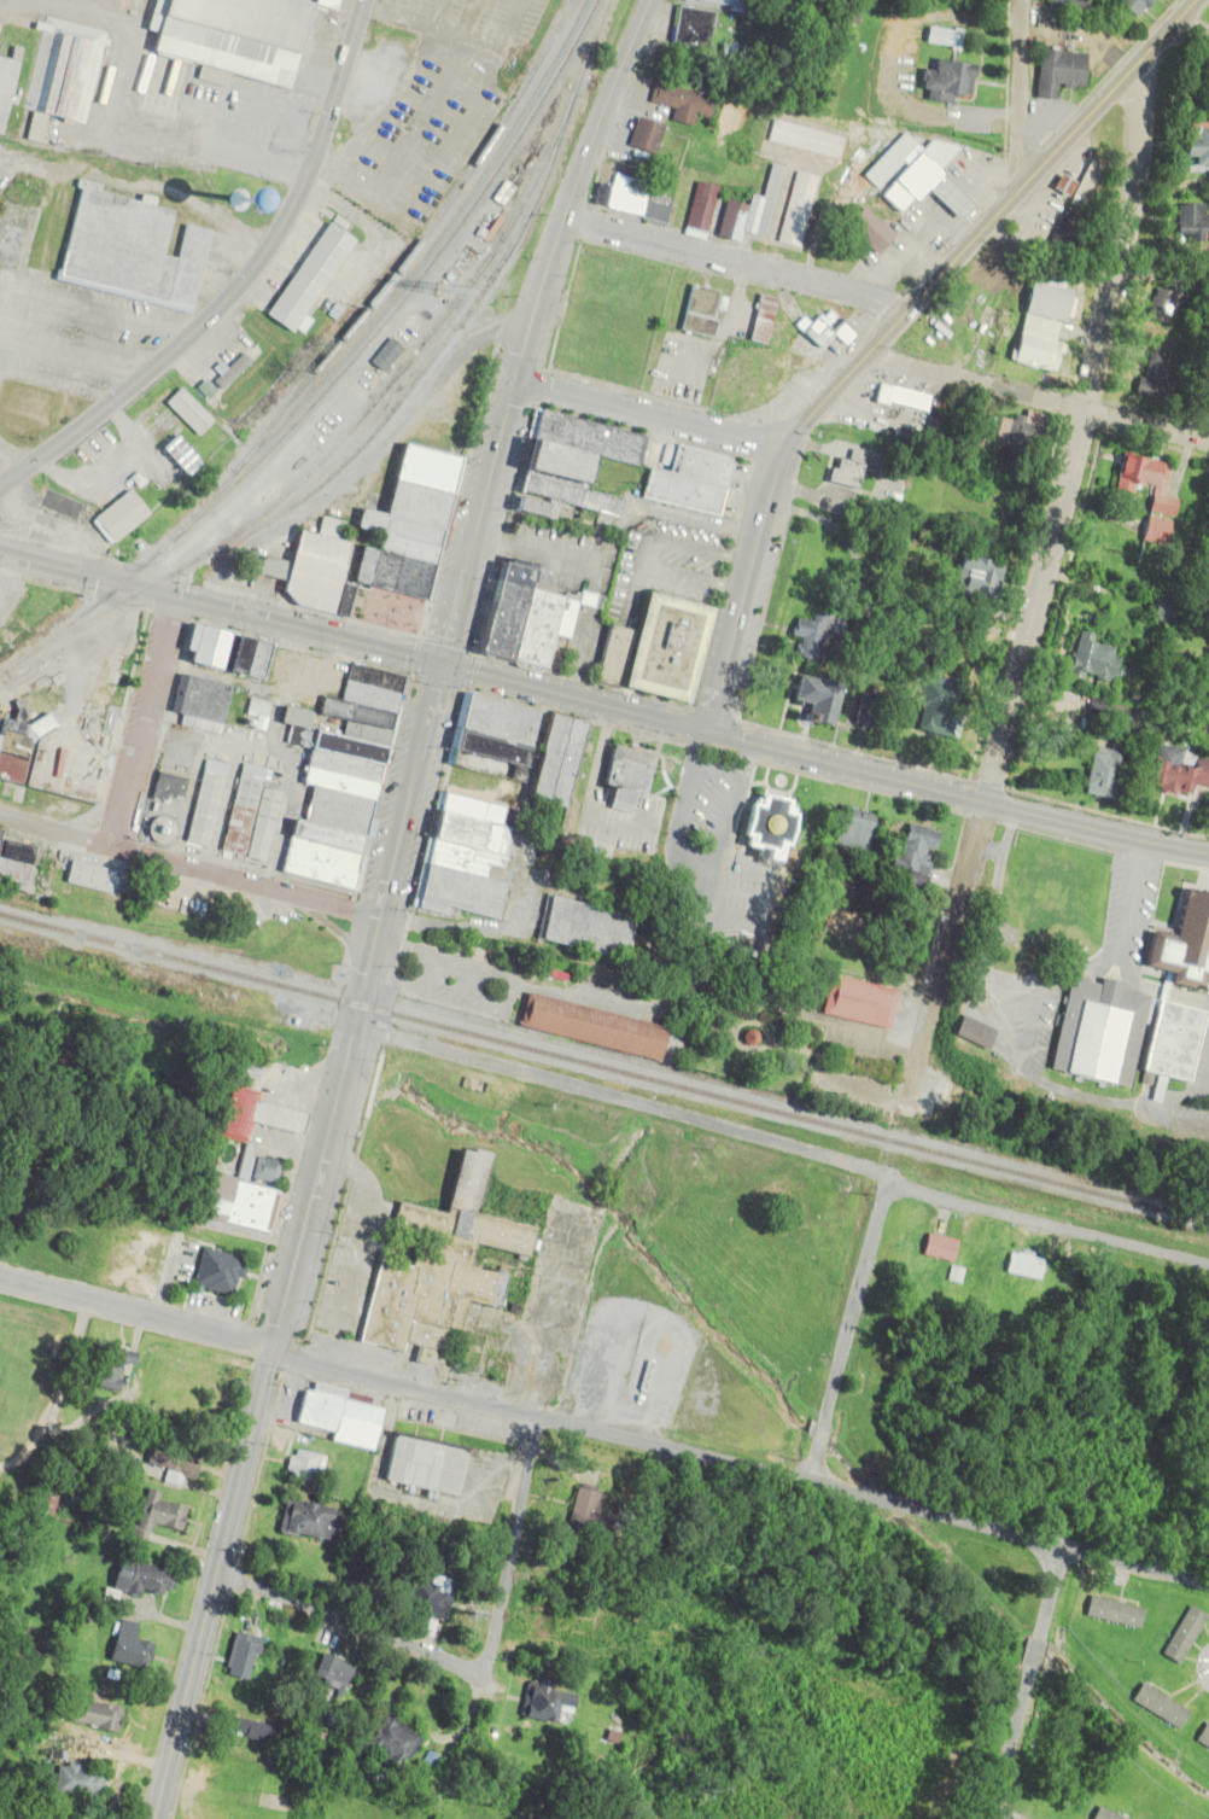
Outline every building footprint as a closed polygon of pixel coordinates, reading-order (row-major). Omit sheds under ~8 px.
[(146,28),(154,0),(340,0),(338,8),(322,5),(308,54),(300,53),(291,91),(229,72),(226,88),(195,80),(199,64),(156,52),(162,33),(146,28)] [(742,9),(743,0),(698,0),(742,9)] [(1047,13),(1083,13),(1083,0),(1047,0),(1047,13)] [(1111,1),(1133,19),(1148,0),(1112,0),(1111,1)] [(713,12),(674,6),(669,42),(708,48),(713,12)] [(85,126),(105,31),(33,16),(30,31),(43,34),(21,139),(36,143),(42,117),(85,126)] [(1081,87),(1084,54),(1038,49),(1034,100),(1053,102),(1054,85),(1081,87)] [(2,135),(0,135),(0,60),(19,65),(2,135)] [(922,71),(920,90),(927,91),(926,101),(950,104),(951,95),(967,97),(970,65),(933,61),(932,72),(922,71)] [(648,102),(673,108),(670,122),(693,127),(696,115),(709,118),(714,97),(653,83),(648,102)] [(626,146),(654,156),(664,127),(637,117),(626,146)] [(843,137),(772,120),(766,143),(838,160),(843,137)] [(1180,124),(1180,168),(1208,168),(1208,124),(1180,124)] [(971,206),(917,154),(878,194),(898,213),(922,188),(957,221),(971,206)] [(1106,166),(1089,159),(1070,204),(1087,212),(1106,166)] [(763,238),(781,167),(771,164),(762,201),(750,198),(748,207),(724,201),(715,237),(738,244),(741,232),(763,238)] [(592,205),(666,225),(672,200),(647,193),(650,180),(615,171),(611,186),(598,183),(592,205)] [(817,176),(794,171),(778,243),(801,248),(817,176)] [(718,188),(697,182),(684,227),(705,233),(718,188)] [(186,225),(211,231),(191,309),(165,303),(150,298),(63,276),(84,190),(139,203),(141,194),(156,199),(153,206),(173,211),(162,255),(176,258),(186,225)] [(894,236),(863,205),(844,224),(875,255),(894,236)] [(1201,217),(1201,205),(1171,205),(1171,238),(1208,238),(1208,217),(1201,217)] [(1049,237),(1076,257),(1095,232),(1067,212),(1049,237)] [(329,225),(354,240),(291,332),(267,316),(329,225)] [(1007,363),(1050,373),(1061,322),(1069,324),(1075,294),(1058,290),(1060,282),(1042,278),(1041,286),(1025,282),(1007,363)] [(1145,320),(1173,324),(1180,280),(1169,278),(1167,291),(1150,288),(1145,320)] [(690,285),(678,328),(711,337),(716,320),(711,319),(718,292),(690,285)] [(747,342),(767,346),(776,299),(757,295),(747,342)] [(841,345),(850,336),(825,309),(799,333),(815,350),(831,335),(841,345)] [(402,350),(388,338),(368,363),(381,374),(402,350)] [(263,351),(253,341),(213,382),(222,391),(263,351)] [(1171,357),(1145,351),(1134,393),(1159,400),(1171,357)] [(873,398),(925,412),(929,398),(877,384),(873,398)] [(198,437),(213,422),(179,388),(164,403),(198,437)] [(996,416),(990,439),(1037,450),(1045,416),(1022,411),(1019,422),(996,416)] [(644,436),(529,412),(516,471),(508,510),(555,520),(558,505),(614,516),(618,495),(583,488),(589,457),(637,467),(644,436)] [(362,509),(386,515),(404,445),(463,461),(419,641),(341,620),(360,548),(376,552),(380,538),(356,531),(362,509)] [(729,459),(671,446),(665,474),(645,470),(639,499),(716,516),(729,459)] [(830,459),(825,483),(855,490),(863,454),(849,451),(846,463),(830,459)] [(92,520),(112,544),(148,514),(128,490),(92,520)] [(288,593),(303,534),(314,537),(317,520),(340,526),(335,542),(350,546),(332,614),(298,606),(288,593)] [(998,564),(958,556),(948,605),(969,609),(971,598),(991,602),(998,564)] [(560,596),(560,600),(568,602),(560,639),(550,636),(542,669),(472,652),(495,561),(532,571),(528,588),(560,596)] [(654,593),(718,608),(694,704),(630,688),(654,593)] [(1167,619),(1167,606),(1151,606),(1151,619),(1167,619)] [(807,622),(794,617),(787,635),(797,639),(791,657),(817,666),(834,619),(811,611),(807,622)] [(974,638),(981,617),(965,612),(959,634),(974,638)] [(197,653),(189,652),(195,625),(274,643),(265,678),(195,661),(197,653)] [(602,629),(636,637),(623,690),(589,682),(602,629)] [(1064,680),(1080,683),(1081,676),(1110,682),(1116,649),(1086,643),(1088,635),(1073,632),(1064,680)] [(338,702),(347,667),(410,683),(356,890),(286,871),(284,871),(293,835),(296,836),(300,821),(305,822),(314,788),(306,786),(315,754),(314,753),(320,730),(339,735),(343,721),(321,715),(325,700),(338,702)] [(814,675),(813,680),(793,674),(785,700),(804,705),(800,718),(829,725),(841,681),(814,675)] [(950,739),(962,684),(923,675),(911,731),(950,739)] [(220,724),(216,736),(179,727),(189,680),(228,689),(250,694),(241,730),(220,724)] [(877,720),(892,724),(897,703),(858,693),(850,724),(875,730),(877,720)] [(241,725),(262,731),(270,702),(248,697),(241,725)] [(0,701),(0,781),(94,801),(110,725),(0,701)] [(555,716),(586,723),(566,809),(535,800),(555,716)] [(452,763),(460,730),(535,748),(526,781),(452,763)] [(1119,744),(1108,742),(1107,749),(1089,746),(1083,794),(1112,798),(1119,744)] [(1156,746),(1145,786),(1186,797),(1190,783),(1208,789),(1208,760),(1156,746)] [(648,795),(637,792),(631,814),(608,808),(613,787),(600,783),(606,754),(655,766),(648,795)] [(205,762),(229,766),(210,850),(186,844),(205,762)] [(261,791),(281,795),(265,864),(220,853),(240,765),(265,771),(261,791)] [(181,800),(180,773),(150,775),(152,801),(181,800)] [(513,828),(506,857),(502,873),(491,870),(489,879),(509,884),(501,921),(456,910),(454,919),(419,910),(446,797),(506,810),(502,826),(513,828)] [(748,836),(741,834),(748,803),(755,804),(757,797),(789,804),(787,812),(794,814),(787,846),(779,844),(776,855),(744,847),(748,836)] [(872,813),(837,804),(827,842),(862,851),(872,813)] [(889,868),(923,876),(928,851),(931,852),(936,830),(899,822),(889,868)] [(0,837),(0,886),(23,891),(33,844),(0,837)] [(111,870),(66,860),(61,882),(106,892),(111,870)] [(1180,891),(1208,898),(1208,950),(1208,985),(1201,983),(1198,991),(1168,984),(1169,975),(1138,968),(1146,934),(1169,940),(1180,891)] [(553,897),(638,917),(629,958),(543,939),(553,897)] [(820,1013),(888,1029),(897,990),(829,974),(820,1013)] [(1070,978),(1047,1067),(1125,1086),(1147,997),(1070,978)] [(526,995),(671,1031),(661,1066),(518,1030),(526,995)] [(1153,1001),(1203,1013),(1187,1079),(1138,1068),(1153,1001)] [(981,1049),(991,1030),(958,1013),(948,1032),(981,1049)] [(199,1218),(270,1232),(279,1188),(274,1187),(279,1162),(252,1156),(255,1146),(245,1143),(249,1123),(297,1133),(302,1112),(254,1102),(256,1091),(228,1086),(218,1137),(242,1142),(234,1178),(208,1173),(199,1218)] [(356,1342),(397,1352),(399,1344),(452,1356),(464,1302),(498,1309),(505,1274),(465,1266),(469,1244),(525,1257),(532,1227),(476,1214),(489,1154),(454,1147),(440,1212),(393,1202),(386,1230),(431,1240),(428,1254),(410,1250),(406,1266),(374,1259),(356,1342)] [(951,1261),(955,1239),(922,1233),(917,1255),(951,1261)] [(1032,1283),(1042,1264),(1011,1248),(1002,1267),(1032,1283)] [(197,1249),(190,1287),(233,1295),(240,1257),(197,1249)] [(95,1363),(89,1386),(113,1392),(121,1363),(128,1365),(132,1353),(91,1342),(86,1360),(95,1363)] [(377,1407),(299,1391),(292,1428),(369,1444),(377,1407)] [(459,1495),(467,1452),(387,1437),(379,1481),(459,1495)] [(187,1478),(195,1453),(150,1440),(142,1465),(187,1478)] [(325,1456),(290,1448),(283,1477),(318,1485),(325,1456)] [(60,1494),(40,1487),(33,1511),(53,1517),(60,1494)] [(175,1532),(181,1508),(154,1501),(156,1492),(141,1488),(128,1536),(143,1540),(148,1525),(175,1532)] [(588,1532),(592,1490),(569,1488),(564,1529),(588,1532)] [(338,1511),(283,1500),(277,1532),(331,1543),(338,1511)] [(168,1575),(116,1556),(99,1604),(111,1608),(117,1592),(132,1597),(136,1588),(160,1597),(168,1575)] [(434,1638),(442,1586),(406,1580),(401,1611),(414,1613),(410,1634),(434,1638)] [(1137,1628),(1141,1607),(1086,1597),(1082,1618),(1137,1628)] [(1205,1616),(1186,1606),(1159,1654),(1177,1665),(1205,1616)] [(104,1661),(141,1670),(148,1644),(130,1640),(135,1624),(115,1618),(104,1661)] [(243,1682),(263,1643),(237,1630),(218,1669),(243,1682)] [(342,1694),(352,1666),(318,1654),(308,1682),(342,1694)] [(548,1682),(526,1677),(516,1717),(549,1724),(552,1711),(565,1714),(569,1695),(546,1690),(548,1682)] [(1176,1730),(1187,1711),(1138,1683),(1128,1702),(1176,1730)] [(113,1733),(119,1710),(70,1698),(64,1722),(113,1733)] [(361,1741),(384,1755),(378,1764),(396,1775),(420,1737),(379,1712),(361,1741)] [(231,1734),(272,1744),(276,1728),(236,1718),(231,1734)] [(1208,1752),(1208,1730),(1200,1726),(1191,1745),(1208,1752)] [(50,1792),(97,1799),(101,1771),(54,1764),(50,1792)] [(1097,1806),(1091,1818),(1125,1818),(1097,1806)]
